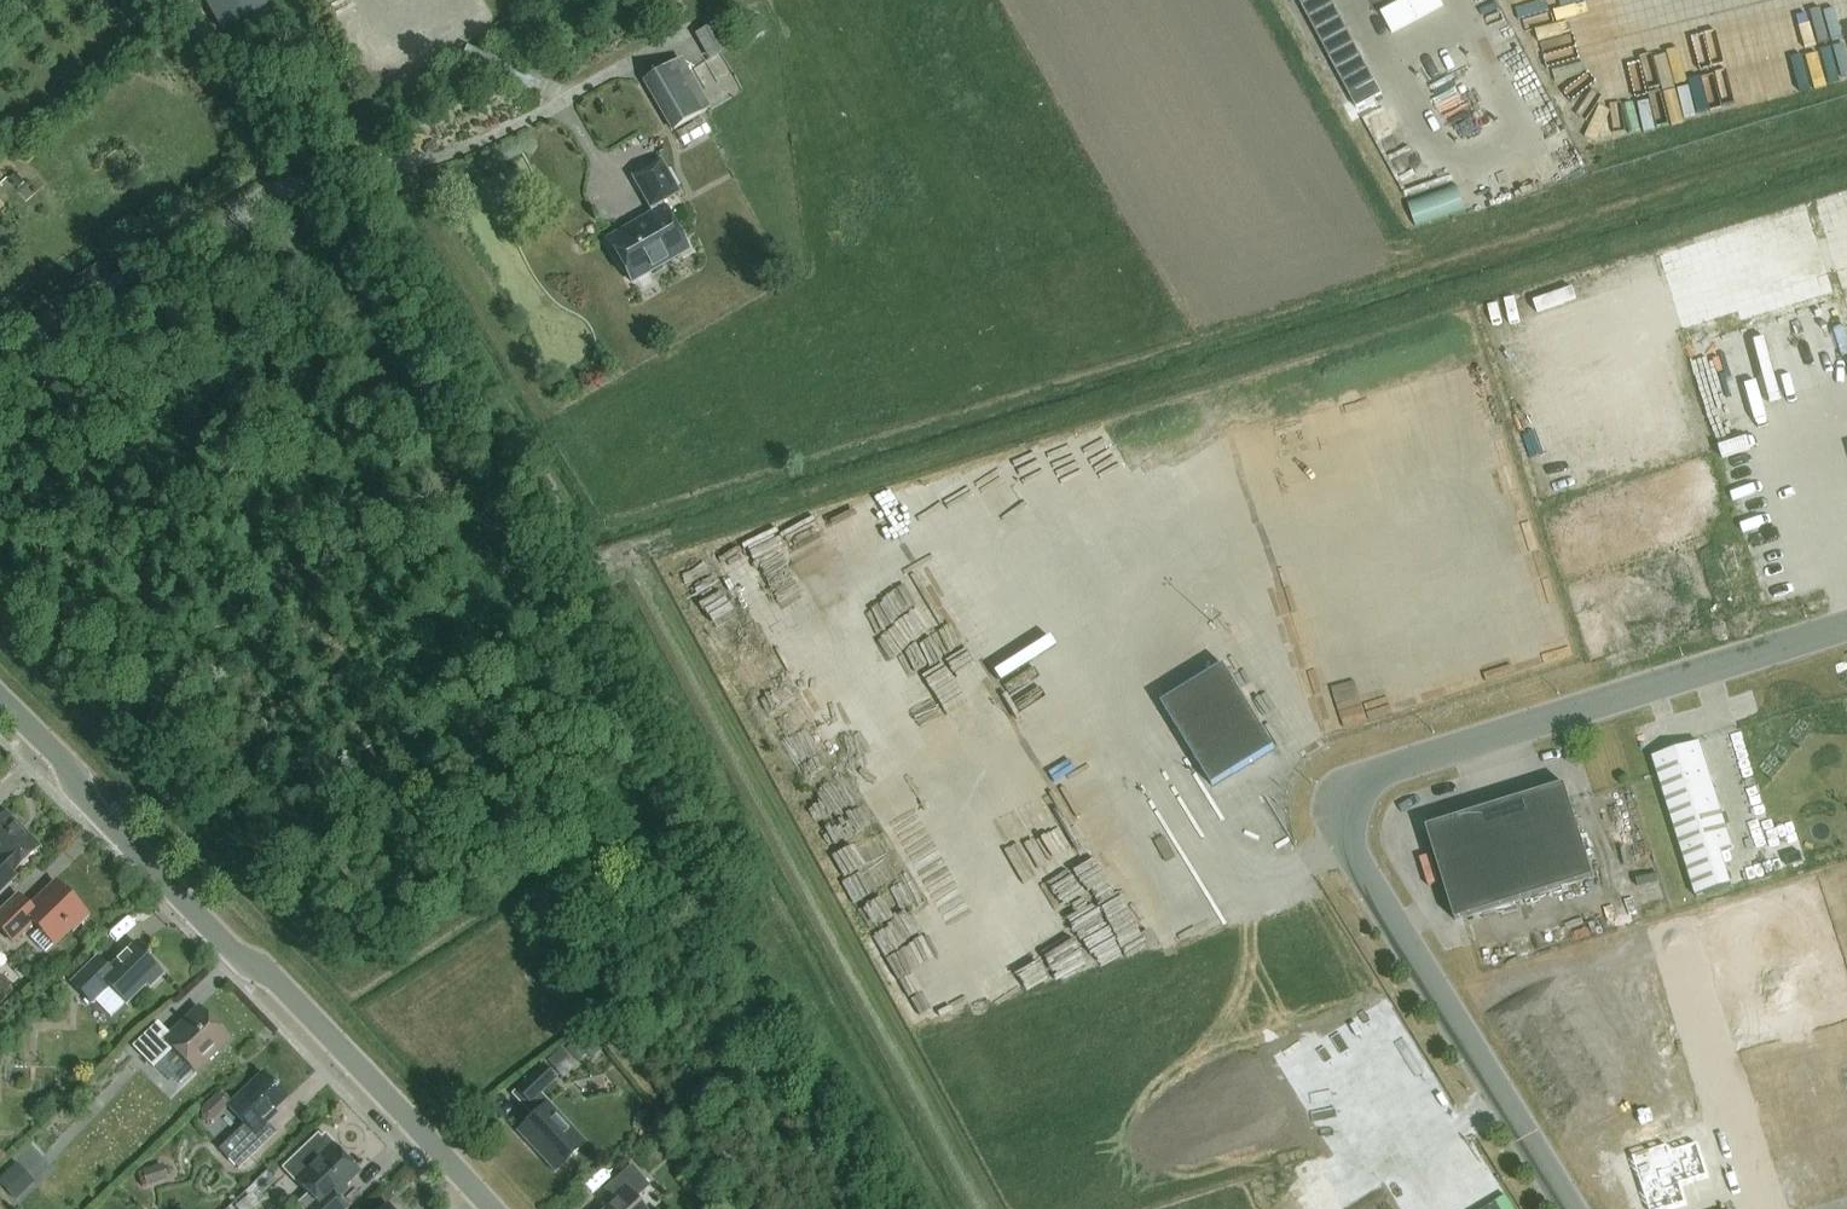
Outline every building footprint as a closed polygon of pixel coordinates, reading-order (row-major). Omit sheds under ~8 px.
[(225,31),(267,5),(263,0),(207,0),(225,31)] [(1349,97),(1375,82),(1330,0),(1296,0),(1349,97)] [(760,16),(745,23),(753,39),(767,32),(760,16)] [(697,31),(710,54),(727,45),(714,21),(697,31)] [(708,109),(679,59),(640,82),(669,132),(708,109)] [(659,164),(633,179),(653,215),(606,242),(630,284),(687,251),(660,204),(676,194),(659,164)] [(1225,666),(1163,704),(1213,786),(1275,748),(1225,666)] [(1700,743),(1654,758),(1697,896),(1731,885),(1721,852),(1733,847),(1700,743)] [(1575,817),(1565,785),(1427,828),(1456,921),(1594,878),(1575,817)] [(4,885),(15,874),(13,871),(39,846),(28,835),(25,838),(3,815),(0,818),(0,889),(4,885)] [(88,916),(55,882),(29,907),(17,895),(0,912),(0,929),(13,943),(33,923),(39,930),(53,944),(54,945),(71,929),(73,931),(88,916)] [(39,930),(31,939),(45,953),(53,944),(39,930)] [(108,989),(124,1006),(147,985),(149,988),(162,976),(150,963),(152,961),(136,944),(109,969),(100,959),(72,985),(91,1004),(95,1001),(108,989)] [(108,989),(95,1001),(111,1018),(124,1006),(108,989)] [(157,1022),(132,1046),(153,1068),(172,1049),(195,1072),(230,1039),(198,1007),(170,1035),(157,1022)] [(560,1049),(547,1061),(564,1078),(576,1066),(560,1049)] [(524,1108),(555,1079),(542,1065),(511,1094),(524,1108)] [(238,1169),(276,1132),(264,1120),(287,1099),(262,1072),(227,1106),(245,1124),(219,1149),(238,1169)] [(554,1172),(585,1142),(548,1102),(517,1131),(554,1172)] [(327,1139),(323,1143),(319,1139),(285,1171),(309,1196),(299,1206),(301,1208),(346,1208),(334,1196),(359,1173),(327,1139)] [(1634,1156),(1651,1208),(1675,1208),(1691,1204),(1685,1185),(1712,1177),(1702,1142),(1673,1151),(1671,1144),(1634,1156)] [(0,1181),(0,1186),(15,1201),(35,1183),(18,1164),(0,1181)] [(163,1164),(143,1171),(148,1186),(168,1180),(163,1164)] [(635,1198),(649,1186),(631,1165),(604,1189),(615,1202),(607,1208),(644,1208),(635,1198)]
